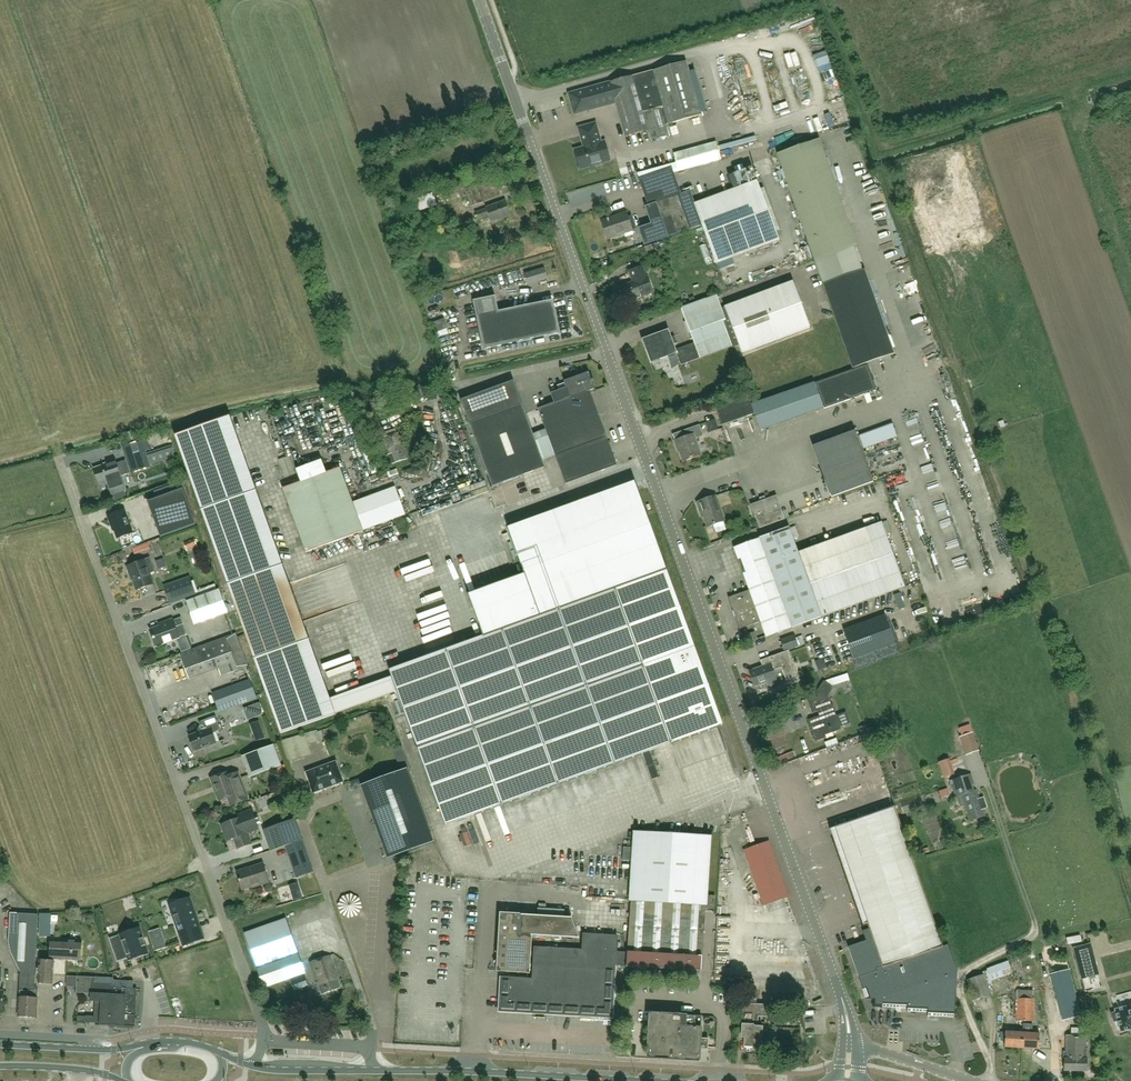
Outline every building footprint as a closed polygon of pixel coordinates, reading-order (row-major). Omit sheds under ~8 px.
[(686,61),(649,72),(667,135),(668,135),(665,125),(701,115),(700,111),(704,110),(690,63),(687,64),(686,61)] [(667,135),(649,72),(610,82),(610,83),(589,88),(569,94),(574,114),(595,108),(594,108),(616,102),(625,136),(648,130),(651,139),(667,135)] [(584,148),(575,150),(580,169),(610,161),(605,142),(601,143),(595,124),(579,128),(584,148)] [(865,269),(862,270),(854,246),(857,245),(819,139),(777,154),(852,368),(895,353),(865,269)] [(716,142),(673,154),(678,172),(721,160),(716,142)] [(750,166),(743,152),(739,154),(746,168),(750,166)] [(767,178),(776,174),(770,159),(760,164),(767,178)] [(692,228),(681,194),(672,170),(639,181),(647,206),(644,207),(650,224),(638,228),(644,245),(692,228)] [(689,191),(681,194),(692,228),(702,225),(716,264),(778,241),(756,181),(694,204),(689,191)] [(504,223),(512,220),(505,202),(498,205),(494,194),(470,203),(475,218),(481,215),(487,229),(495,226),(496,228),(505,225),(504,223)] [(414,213),(438,205),(434,195),(411,202),(414,213)] [(607,239),(620,235),(636,229),(632,219),(628,220),(626,213),(601,221),(607,239)] [(633,282),(623,286),(629,301),(653,292),(647,276),(646,276),(643,266),(629,271),(633,282)] [(524,274),(527,285),(547,279),(544,268),(524,274)] [(693,344),(676,350),(677,354),(681,365),(732,347),(733,348),(738,346),(742,353),(810,328),(793,282),(721,309),(717,297),(716,296),(680,309),(693,344)] [(483,349),(560,333),(553,300),(499,311),(496,296),(473,301),(483,349)] [(917,322),(928,317),(926,310),(914,315),(917,322)] [(677,354),(676,350),(674,345),(677,343),(674,336),(671,337),(668,330),(641,339),(650,363),(677,354)] [(462,353),(471,352),(470,340),(461,341),(462,353)] [(814,383),(751,405),(748,395),(714,406),(721,425),(755,414),(760,430),(876,391),(867,365),(814,383)] [(513,383),(461,402),(469,424),(492,487),(545,468),(543,463),(542,460),(555,455),(556,459),(565,485),(617,466),(607,441),(598,416),(589,391),(594,389),(592,383),(593,380),(591,379),(588,373),(564,382),(566,389),(563,390),(550,395),(553,404),(538,410),(545,430),(532,434),(522,405),(513,383)] [(725,388),(739,392),(741,383),(728,380),(725,388)] [(371,410),(383,408),(382,402),(370,405),(371,410)] [(202,510),(256,491),(230,417),(175,436),(202,510)] [(916,437),(928,433),(923,418),(911,422),(916,437)] [(861,430),(864,443),(898,436),(895,423),(861,430)] [(678,447),(683,462),(700,456),(694,439),(703,436),(699,425),(673,434),(675,441),(677,448),(678,447)] [(854,431),(812,446),(831,497),(873,482),(854,431)] [(383,437),(384,440),(389,455),(388,456),(391,465),(406,460),(401,442),(402,442),(399,432),(383,437)] [(917,437),(919,448),(931,446),(929,434),(917,437)] [(115,461),(107,464),(107,465),(94,469),(99,484),(107,482),(111,495),(125,490),(120,476),(130,473),(131,474),(150,467),(145,451),(150,450),(147,440),(123,448),(127,460),(116,464),(115,461)] [(935,450),(924,451),(926,474),(937,473),(935,450)] [(301,456),(287,460),(289,467),(304,462),(301,456)] [(294,520),(352,500),(341,468),(283,488),(294,520)] [(474,611),(483,636),(502,629),(559,609),(615,588),(667,570),(638,490),(627,485),(508,528),(525,574),(468,594),(474,611)] [(395,487),(353,502),(363,531),(405,515),(395,487)] [(148,502),(160,537),(196,524),(183,489),(148,502)] [(282,566),(256,491),(202,510),(228,585),(282,566)] [(784,519),(781,510),(780,506),(776,496),(751,505),(759,529),(784,519)] [(715,497),(697,503),(700,513),(702,513),(707,527),(724,522),(715,497)] [(352,500),(294,520),(306,552),(364,532),(363,531),(353,502),(352,500)] [(124,510),(108,516),(111,525),(113,524),(118,538),(133,533),(124,510)] [(397,537),(403,535),(398,522),(392,523),(397,537)] [(881,523),(805,550),(827,615),(904,587),(881,523)] [(950,529),(952,534),(962,530),(960,525),(950,529)] [(806,526),(801,528),(804,539),(809,537),(806,526)] [(827,615),(805,550),(798,553),(788,527),(733,547),(748,590),(728,597),(739,628),(760,621),(765,637),(827,615)] [(184,543),(187,552),(198,547),(195,539),(184,543)] [(154,540),(134,546),(136,552),(156,546),(154,540)] [(150,558),(144,560),(127,566),(130,576),(131,576),(136,590),(153,584),(149,574),(155,572),(150,558)] [(282,566),(228,585),(254,659),(309,640),(282,566)] [(667,570),(615,588),(643,666),(671,743),(723,724),(667,570)] [(189,577),(163,586),(170,604),(196,595),(189,577)] [(643,666),(615,588),(559,609),(587,686),(643,666)] [(194,625),(226,614),(228,613),(220,590),(186,602),(194,625)] [(905,606),(900,591),(893,594),(899,608),(905,606)] [(587,686),(559,609),(502,629),(530,707),(587,686)] [(895,643),(884,613),(843,628),(854,658),(895,643)] [(150,630),(156,647),(179,638),(175,628),(183,624),(181,618),(172,621),(172,620),(165,622),(165,624),(150,630)] [(319,643),(344,634),(341,626),(316,635),(319,643)] [(530,707),(502,629),(483,636),(446,650),(474,727),(530,707)] [(415,632),(409,633),(413,648),(418,647),(415,632)] [(748,642),(757,639),(754,633),(746,635),(748,642)] [(236,634),(180,654),(189,679),(218,669),(221,675),(247,666),(236,634)] [(793,635),(780,640),(784,651),(797,647),(793,635)] [(309,640),(254,659),(281,734),(335,715),(309,640)] [(474,727),(446,650),(389,670),(417,748),(474,727)] [(763,668),(750,672),(755,686),(766,682),(768,687),(778,684),(773,670),(781,667),(785,676),(794,673),(787,652),(760,661),(763,668)] [(818,671),(826,668),(823,658),(815,661),(818,671)] [(345,677),(358,673),(354,659),(332,666),(334,675),(343,672),(345,677)] [(671,743),(643,666),(587,686),(615,763),(671,743)] [(371,691),(377,689),(372,675),(366,677),(371,691)] [(212,694),(219,712),(257,698),(251,680),(212,694)] [(827,680),(825,682),(823,681),(814,696),(824,702),(829,694),(833,687),(834,687),(835,686),(827,680)] [(331,686),(336,699),(351,694),(346,681),(331,686)] [(615,763),(587,686),(530,707),(558,784),(615,763)] [(814,696),(808,698),(812,713),(818,712),(819,716),(809,719),(817,741),(826,738),(825,735),(842,729),(833,705),(832,705),(829,694),(824,702),(814,696)] [(530,707),(474,727),(502,804),(558,784),(530,707)] [(197,733),(189,736),(194,751),(216,743),(212,733),(221,730),(216,716),(198,722),(200,726),(198,727),(197,732),(197,733)] [(868,733),(866,725),(859,727),(861,735),(868,733)] [(502,804),(474,727),(417,748),(446,825),(502,804)] [(263,731),(253,735),(256,741),(265,738),(263,731)] [(959,737),(966,756),(979,751),(973,733),(959,737)] [(274,745),(242,756),(249,778),(278,767),(281,766),(274,745)] [(939,763),(944,778),(954,775),(949,759),(939,763)] [(336,761),(307,772),(314,792),(343,781),(336,761)] [(278,767),(275,774),(284,778),(286,773),(287,771),(285,764),(281,766),(278,767)] [(407,768),(361,785),(388,858),(434,842),(407,768)] [(237,773),(228,776),(227,773),(211,779),(219,801),(228,797),(231,805),(247,799),(237,773)] [(984,797),(979,798),(976,790),(971,792),(968,785),(973,783),(970,774),(950,782),(955,797),(961,795),(970,822),(985,816),(982,809),(987,807),(984,797)] [(359,779),(350,782),(352,789),(361,785),(359,779)] [(940,798),(949,795),(947,789),(938,792),(940,798)] [(903,813),(915,808),(912,799),(899,803),(903,813)] [(894,807),(829,829),(834,844),(839,842),(869,931),(863,934),(865,940),(848,946),(865,998),(876,999),(875,1006),(907,1008),(907,1011),(927,1012),(927,1015),(954,1017),(957,970),(948,945),(942,947),(894,807)] [(235,815),(237,819),(221,825),(227,841),(234,838),(237,849),(251,844),(247,835),(259,830),(252,809),(235,815)] [(285,846),(303,841),(295,819),(263,830),(270,852),(285,846)] [(710,835),(635,831),(630,899),(714,904),(715,896),(706,895),(709,849),(710,836),(710,835)] [(303,841),(285,846),(296,878),(314,871),(303,841)] [(769,842),(745,850),(764,905),(788,897),(769,842)] [(263,864),(236,872),(239,882),(240,881),(242,889),(254,886),(254,887),(269,882),(263,864)] [(178,901),(169,904),(171,910),(172,911),(175,921),(175,922),(178,930),(183,945),(184,946),(184,945),(194,942),(204,939),(204,938),(199,922),(199,921),(198,922),(190,897),(189,897),(178,901)] [(714,904),(630,899),(627,952),(623,952),(622,966),(702,971),(702,967),(705,927),(704,927),(705,910),(714,911),(714,904)] [(538,916),(501,913),(497,971),(529,973),(532,935),(579,938),(572,918),(565,917),(565,910),(538,908),(538,916)] [(21,972),(35,973),(39,915),(11,913),(9,942),(12,952),(21,972)] [(51,937),(51,914),(40,913),(39,937),(51,937)] [(244,933),(264,988),(306,973),(287,919),(244,933)] [(129,960),(148,953),(139,927),(121,934),(110,938),(117,961),(128,957),(129,960)] [(622,966),(623,952),(616,951),(617,936),(583,934),(582,950),(534,948),(533,980),(501,978),(499,1011),(612,1018),(615,966),(622,966)] [(1083,934),(1070,937),(1072,945),(1085,942),(1083,934)] [(166,947),(163,938),(152,941),(155,951),(166,947)] [(81,941),(51,940),(50,959),(80,960),(81,941)] [(1091,944),(1074,948),(1082,979),(1099,975),(1091,944)] [(329,956),(310,963),(322,995),(341,988),(329,956)] [(54,961),(40,961),(38,983),(53,984),(54,961)] [(982,972),(983,974),(987,985),(992,983),(992,981),(1012,974),(1008,961),(987,969),(987,970),(982,972)] [(1080,1014),(1069,970),(1052,975),(1063,1018),(1080,1014)] [(19,997),(18,1016),(37,1017),(38,998),(37,998),(38,991),(34,991),(35,973),(21,972),(19,997)] [(987,985),(983,974),(966,980),(973,1000),(990,994),(987,985)] [(76,992),(91,993),(91,1001),(96,1001),(96,1005),(101,1006),(100,1025),(135,1027),(137,989),(134,989),(134,981),(112,980),(112,978),(67,976),(67,986),(77,986),(76,992)] [(726,989),(725,1002),(734,1003),(735,990),(726,989)] [(743,1005),(744,1005),(742,1039),(745,1039),(745,1048),(752,1048),(771,1049),(772,1039),(772,1034),(762,1033),(762,1028),(756,1027),(757,1016),(773,1017),(773,1007),(757,1006),(757,991),(743,990),(743,1005)] [(1025,999),(1022,990),(1016,990),(1015,1022),(1022,1022),(1023,1022),(1024,1022),(1025,999)] [(1033,991),(1022,990),(1025,999),(1024,1022),(1023,1022),(1022,1022),(1034,1023),(1033,991)] [(1001,1001),(1003,1015),(1012,1014),(1011,1001),(1001,1001)] [(1115,1010),(1116,1012),(1112,1013),(1114,1022),(1118,1021),(1121,1030),(1121,1032),(1122,1031),(1130,1029),(1130,1007),(1126,1008),(1126,1007),(1115,1010)] [(648,1025),(649,1025),(647,1058),(699,1061),(699,1049),(706,1050),(707,1040),(700,1040),(701,1028),(701,1016),(682,1015),(682,1014),(649,1012),(648,1025)] [(1021,1049),(1022,1033),(1014,1033),(1014,1029),(1006,1028),(1006,1032),(1005,1032),(1004,1048),(1021,1049)] [(1022,1033),(1021,1049),(1038,1050),(1039,1035),(1039,1034),(1039,1030),(1031,1030),(1031,1034),(1022,1033)] [(1062,1053),(1062,1059),(1063,1059),(1063,1071),(1086,1071),(1086,1049),(1085,1049),(1085,1036),(1065,1036),(1065,1053),(1062,1053)]
